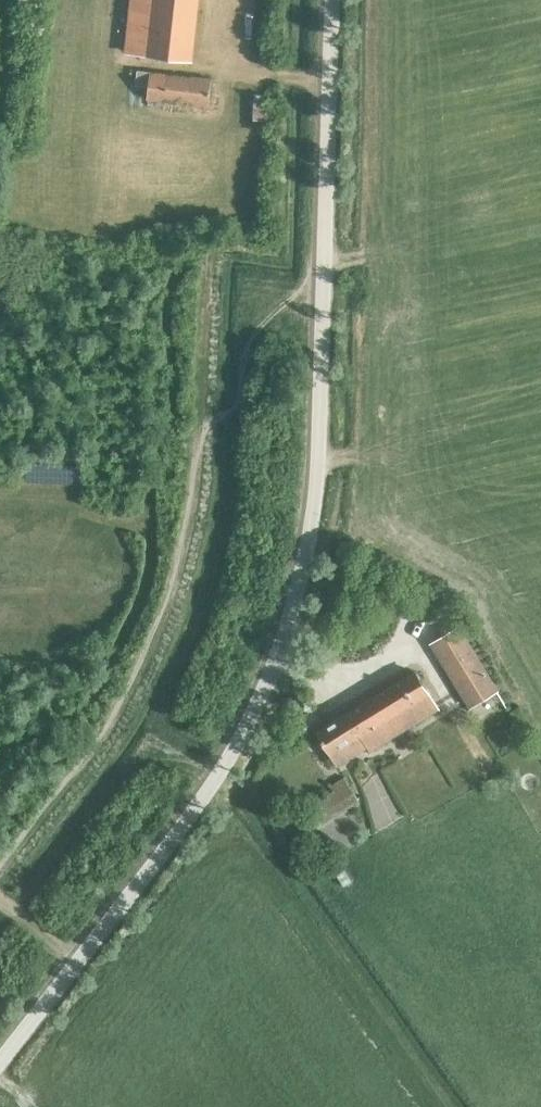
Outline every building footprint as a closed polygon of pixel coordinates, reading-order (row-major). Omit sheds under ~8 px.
[(198,0),(131,0),(125,51),(158,55),(192,58),(198,0)] [(210,105),(213,78),(138,70),(136,85),(148,87),(147,98),(210,105)] [(433,645),(472,708),(499,691),(460,628),(433,645)] [(368,751),(438,708),(416,674),(318,734),(338,765),(358,752),(351,741),(359,736),(368,751)] [(347,785),(310,808),(322,827),(359,804),(347,785)]
